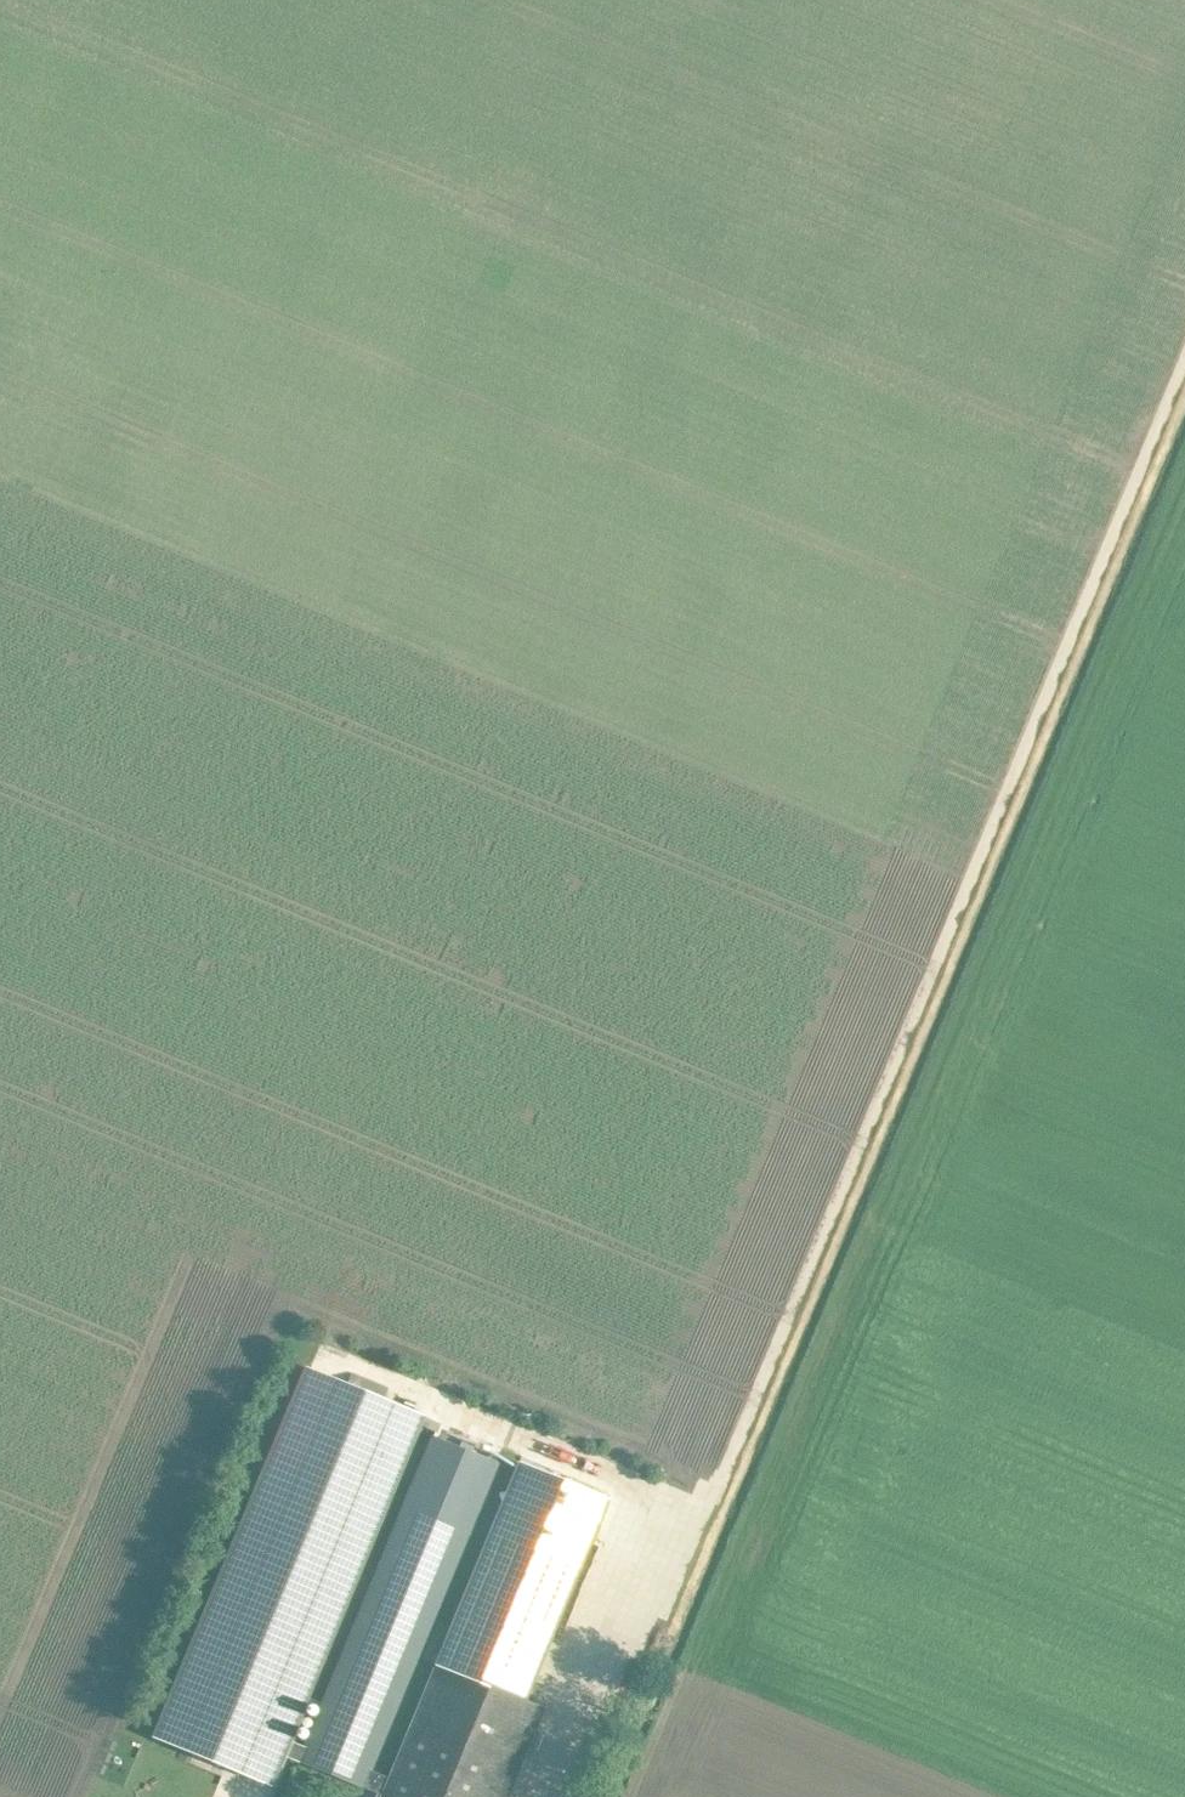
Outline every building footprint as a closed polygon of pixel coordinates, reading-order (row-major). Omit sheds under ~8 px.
[(419,1413),(310,1367),(157,1738),(267,1783),(279,1752),(285,1738),(419,1413)] [(497,1462),(432,1435),(303,1746),(285,1738),(279,1752),(363,1787),(381,1794),(388,1776),(370,1769),(497,1462)] [(435,1663),(526,1701),(609,1499),(519,1462),(435,1663)] [(386,1796),(506,1796),(543,1708),(526,1701),(435,1663),(388,1776),(381,1794),(381,1795),(386,1796)]
